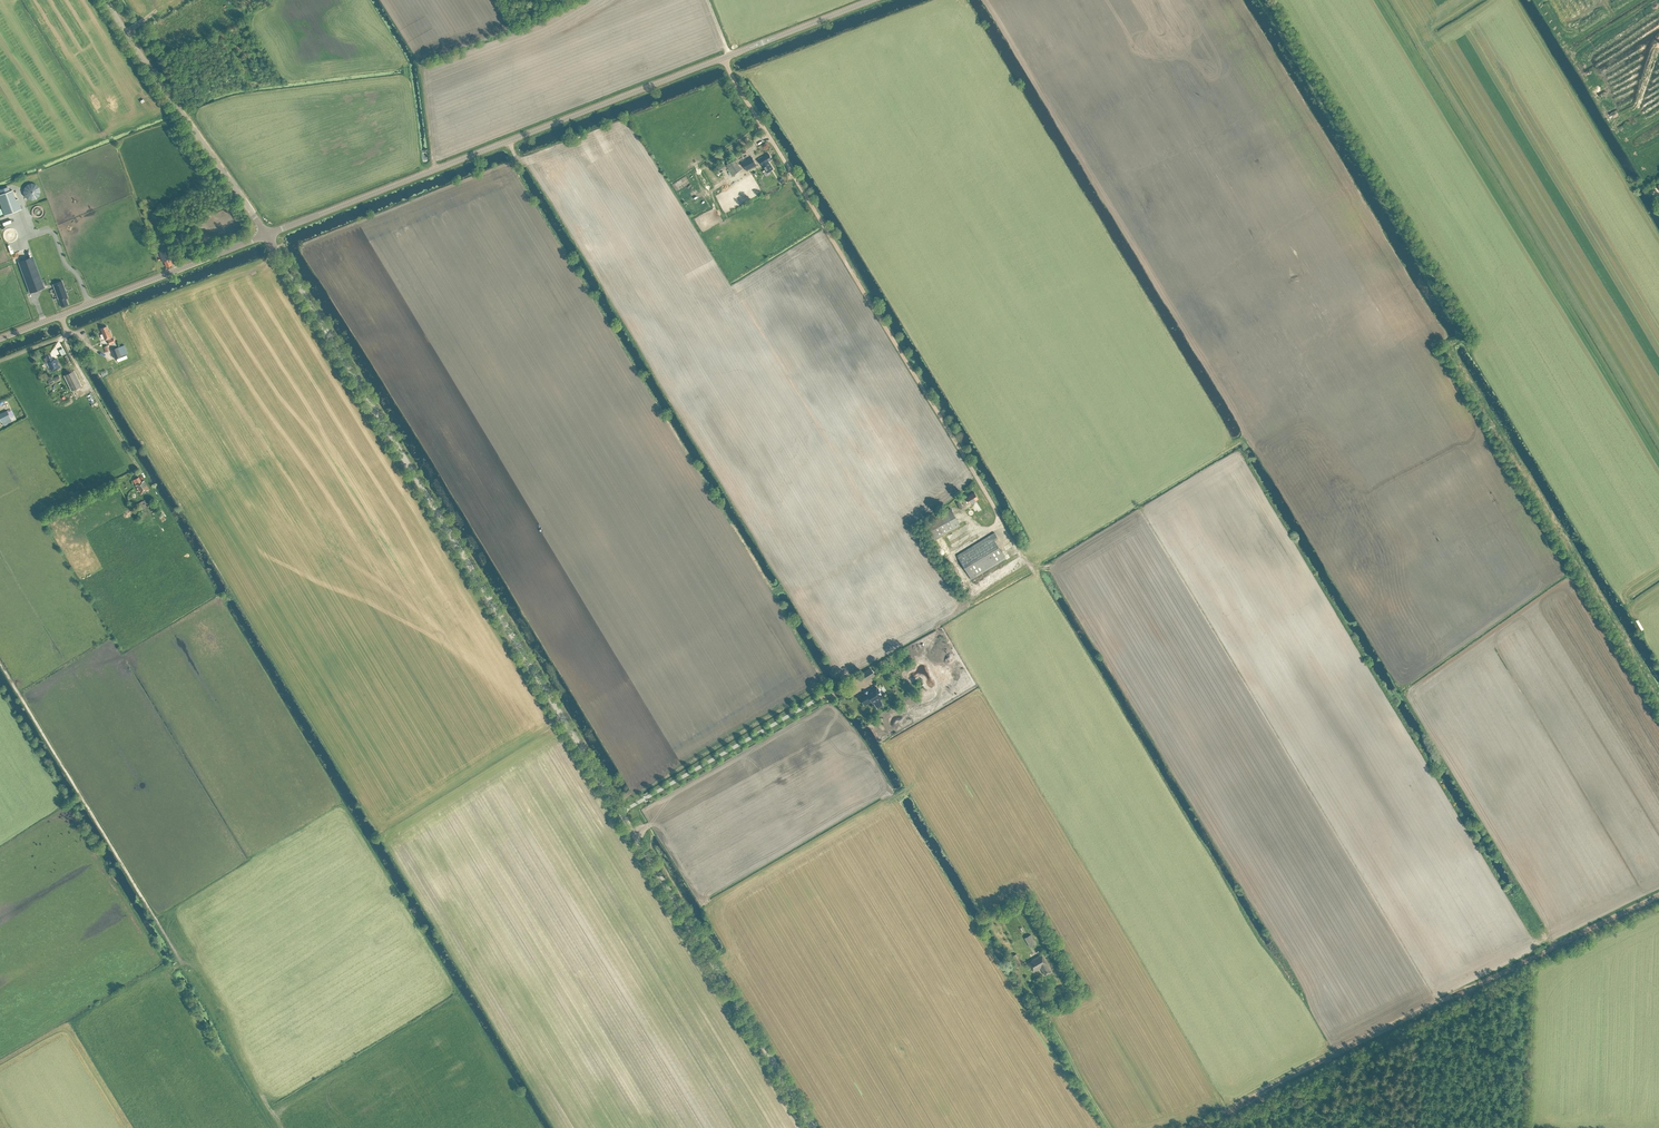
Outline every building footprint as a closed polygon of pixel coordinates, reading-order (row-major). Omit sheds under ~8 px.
[(767,162),(772,159),(769,153),(762,157),(758,159),(763,166),(768,163),(767,162)] [(746,171),(757,165),(752,157),(742,162),(746,171)] [(741,169),(734,159),(726,165),(733,175),(741,169)] [(24,186),(29,200),(43,195),(38,181),(24,186)] [(5,215),(18,210),(10,191),(0,194),(0,203),(5,215)] [(175,247),(184,244),(179,234),(171,238),(175,247)] [(169,259),(173,257),(168,246),(158,250),(163,262),(164,261),(166,267),(172,264),(169,259)] [(33,256),(19,262),(30,293),(44,287),(33,256)] [(68,297),(62,281),(53,284),(58,300),(61,307),(68,304),(66,297),(68,297)] [(100,328),(105,340),(107,339),(109,344),(114,342),(113,339),(111,339),(110,338),(112,337),(110,331),(109,331),(107,326),(100,328)] [(116,358),(123,355),(119,346),(113,349),(116,358)] [(51,372),(60,367),(55,358),(53,359),(50,354),(46,356),(47,357),(44,358),(51,372)] [(74,371),(64,375),(71,390),(81,385),(74,371)] [(0,414),(0,419),(1,422),(10,418),(7,410),(0,414)] [(141,494),(149,489),(144,480),(142,481),(139,477),(133,480),(136,485),(141,494)] [(970,503),(978,498),(975,492),(966,497),(963,499),(965,502),(968,500),(970,503)] [(137,504),(140,510),(143,508),(146,506),(143,500),(137,504)] [(933,539),(959,524),(950,507),(924,521),(933,539)] [(972,579),(1006,558),(998,545),(995,540),(998,538),(995,532),(957,555),(972,579)] [(871,670),(862,676),(865,681),(875,676),(871,670)] [(864,705),(871,701),(872,703),(882,697),(880,694),(881,694),(878,690),(877,690),(875,687),(868,692),(867,691),(864,693),(865,694),(859,697),(864,705)] [(1036,944),(1031,935),(1025,938),(1030,947),(1036,944)] [(1019,957),(1017,953),(1012,955),(1012,956),(1009,958),(1011,961),(1014,968),(1022,964),(1019,957)] [(1045,975),(1051,971),(1047,964),(1042,954),(1032,960),(1033,960),(1029,963),(1033,972),(1041,967),(1045,975)]
